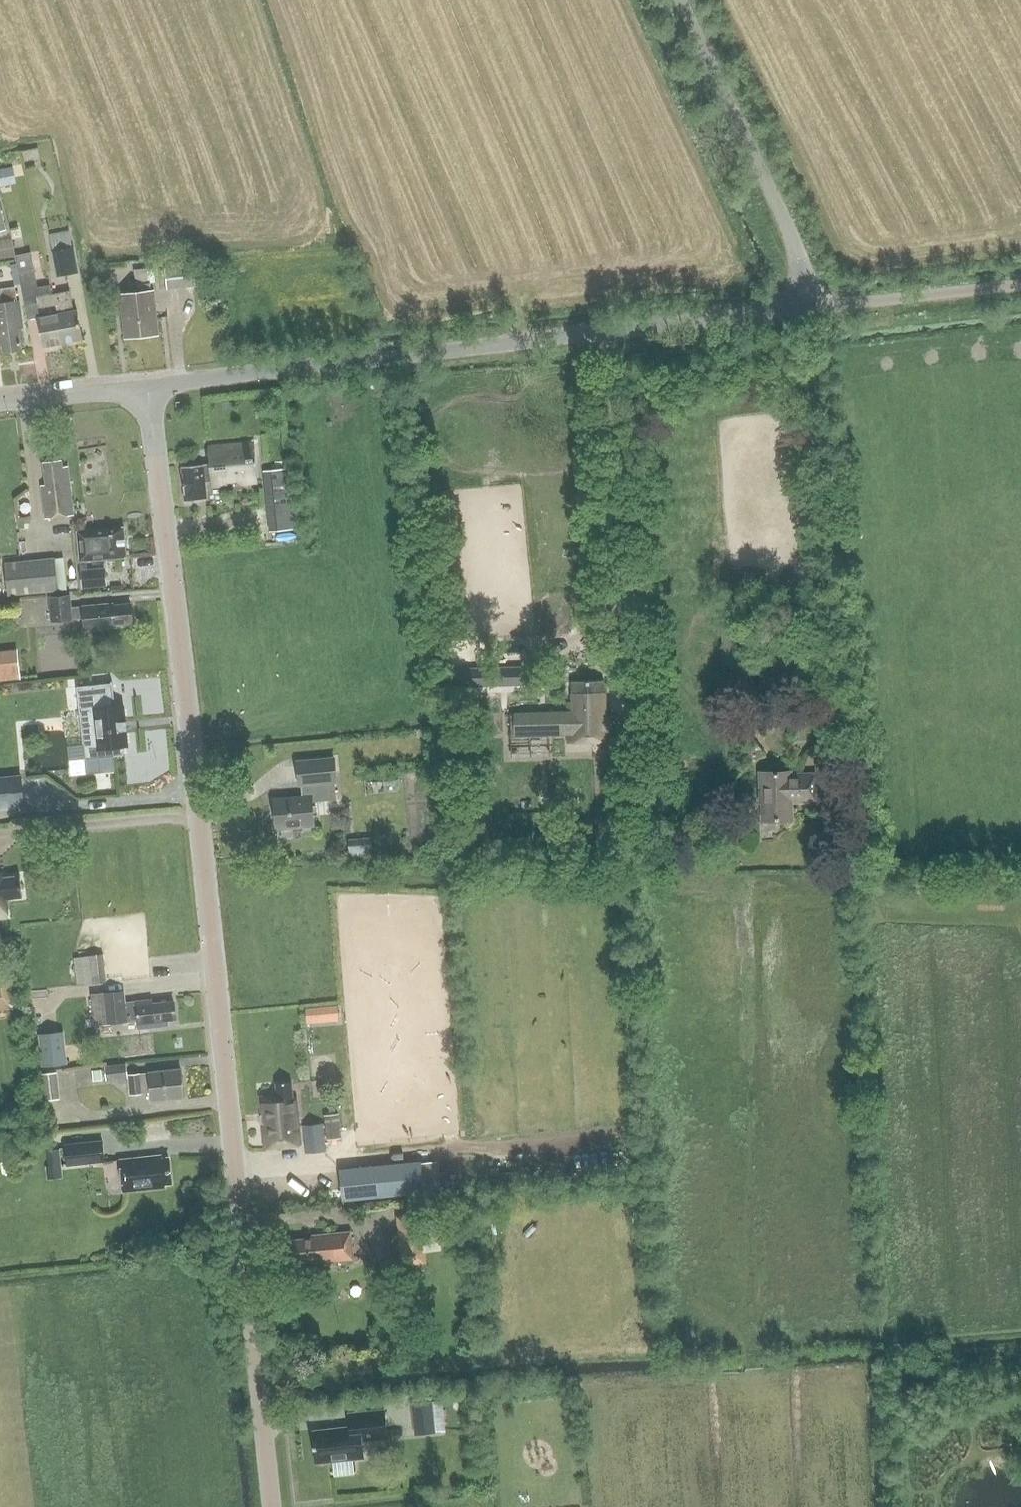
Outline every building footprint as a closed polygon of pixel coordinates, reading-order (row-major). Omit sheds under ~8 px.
[(9,168),(0,169),(0,187),(12,185),(9,168)] [(79,272),(74,247),(73,248),(69,230),(49,234),(53,252),(52,252),(57,276),(79,272)] [(0,235),(0,261),(14,256),(6,233),(0,235)] [(167,267),(169,287),(197,285),(195,265),(167,267)] [(136,269),(142,335),(159,334),(155,290),(152,291),(151,283),(154,283),(153,267),(136,269)] [(124,337),(142,335),(136,269),(134,269),(135,281),(129,281),(130,292),(120,293),(124,337)] [(45,347),(64,343),(58,314),(53,295),(50,295),(48,285),(47,286),(47,287),(38,289),(36,281),(33,282),(30,270),(18,273),(26,308),(27,307),(26,305),(39,302),(42,317),(39,318),(45,347)] [(101,281),(111,280),(110,271),(100,272),(101,281)] [(1,305),(0,305),(0,342),(2,342),(3,353),(21,350),(17,329),(23,328),(19,302),(17,303),(14,288),(0,291),(0,300),(1,305)] [(53,295),(58,314),(64,343),(82,339),(76,311),(72,311),(68,292),(53,295)] [(240,482),(254,480),(253,462),(254,462),(253,458),(252,458),(251,444),(209,448),(210,464),(182,467),(185,501),(207,499),(205,482),(212,481),(212,485),(226,483),(226,480),(240,479),(240,482)] [(42,486),(46,518),(72,515),(66,466),(62,467),(61,462),(43,464),(46,485),(42,486)] [(290,468),(266,471),(272,531),(295,529),(290,468)] [(18,529),(28,528),(27,520),(17,521),(18,529)] [(123,526),(92,530),(76,532),(83,587),(107,585),(105,567),(87,569),(86,560),(126,556),(123,526)] [(58,591),(54,557),(5,562),(9,596),(58,591)] [(114,624),(131,623),(129,604),(111,606),(111,604),(81,606),(81,607),(69,608),(68,595),(48,597),(50,621),(70,619),(82,617),(84,630),(114,627),(114,624)] [(18,647),(0,650),(0,681),(21,678),(18,647)] [(519,682),(518,667),(451,669),(452,684),(519,682)] [(124,721),(123,706),(115,707),(112,681),(111,682),(111,683),(77,687),(77,688),(81,688),(84,710),(79,710),(84,759),(124,755),(123,746),(127,746),(125,730),(127,730),(126,721),(124,721)] [(608,740),(607,718),(603,718),(602,682),(572,683),(573,704),(568,704),(569,715),(515,717),(516,735),(569,733),(570,740),(568,740),(568,744),(610,742),(609,740),(608,740)] [(739,733),(755,733),(755,715),(738,715),(739,733)] [(314,824),(312,802),(336,800),(334,781),(336,780),(334,758),(296,762),(298,784),(300,783),(302,796),(273,799),(276,828),(314,824)] [(789,774),(759,774),(759,803),(762,803),(762,821),(790,821),(790,802),(815,802),(814,776),(789,776),(789,774)] [(471,775),(464,775),(465,792),(472,791),(471,775)] [(24,806),(21,776),(0,778),(0,808),(24,806)] [(348,843),(350,859),(371,857),(370,841),(348,843)] [(7,915),(5,899),(22,897),(20,876),(3,878),(2,875),(0,875),(0,916),(7,915)] [(107,953),(88,954),(91,984),(111,982),(107,953)] [(15,1007),(13,979),(0,981),(0,1009),(15,1007)] [(123,990),(103,993),(91,994),(94,1023),(140,1018),(141,1027),(167,1024),(166,1019),(174,1018),(172,1000),(154,1002),(154,999),(124,1003),(123,990)] [(313,1009),(305,1009),(306,1025),(314,1025),(313,1009)] [(62,1032),(39,1035),(42,1067),(66,1064),(62,1032)] [(182,1067),(129,1073),(127,1073),(126,1063),(105,1066),(106,1080),(130,1077),(131,1093),(153,1092),(153,1101),(185,1097),(182,1067)] [(101,1071),(92,1071),(93,1080),(102,1079),(101,1071)] [(60,1099),(57,1072),(40,1073),(43,1101),(60,1099)] [(266,1146),(303,1143),(300,1102),(295,1103),(294,1083),(277,1084),(278,1094),(262,1095),(266,1146)] [(337,1145),(335,1125),(306,1128),(308,1154),(326,1153),(325,1146),(337,1145)] [(105,1161),(103,1139),(64,1144),(66,1166),(105,1161)] [(59,1149),(44,1151),(46,1167),(61,1166),(59,1149)] [(172,1183),(170,1157),(162,1158),(162,1155),(122,1159),(125,1191),(165,1187),(164,1184),(172,1183)] [(343,1170),(345,1197),(423,1191),(421,1164),(343,1170)] [(421,1229),(401,1231),(404,1262),(423,1261),(421,1229)] [(326,1262),(354,1259),(352,1231),(317,1234),(318,1236),(306,1238),(306,1240),(289,1242),(291,1260),(309,1258),(309,1260),(325,1259),(326,1262)] [(445,1432),(442,1400),(412,1403),(414,1435),(445,1432)] [(389,1436),(386,1408),(350,1412),(352,1425),(315,1429),(318,1461),(366,1456),(364,1438),(389,1436)]
